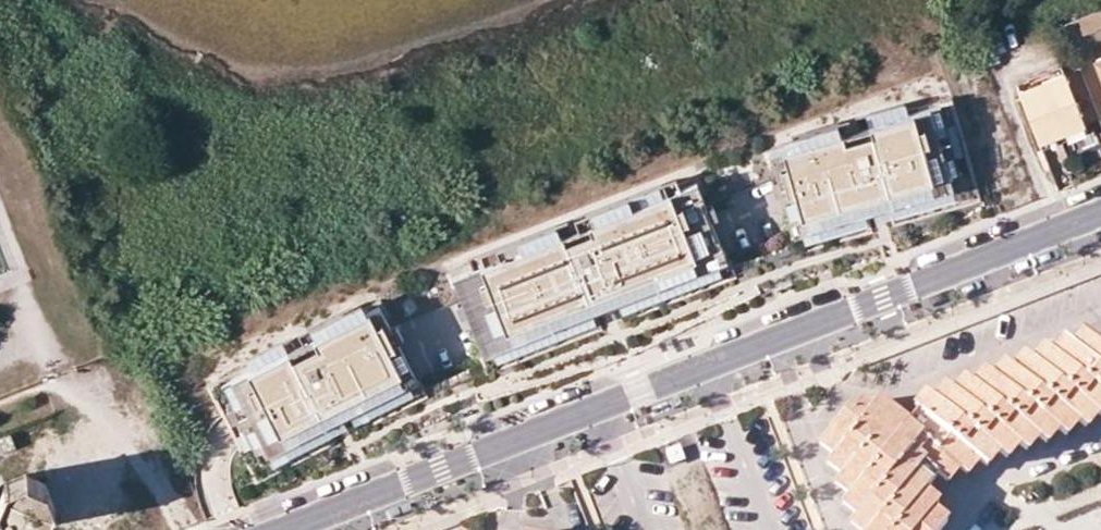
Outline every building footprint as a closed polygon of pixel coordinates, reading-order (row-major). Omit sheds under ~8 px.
[(1091,59),(1100,83),(1100,55),(1091,59)] [(1061,71),(1017,88),(1038,141),(1081,124),(1098,118),(1077,65),(1061,71)] [(936,102),(767,152),(791,236),(961,187),(936,102)] [(694,181),(450,277),(482,358),(726,262),(694,181)] [(377,306),(219,386),(259,465),(417,384),(377,306)] [(948,521),(934,510),(940,503),(925,492),(937,476),(948,484),(959,471),(967,477),(980,461),(989,468),(1000,455),(1009,461),(1020,447),(1029,454),(1040,440),(1048,447),(1060,432),(1068,438),(1079,424),(1087,432),(1100,417),(1100,418),(1100,348),(1081,332),(1070,345),(1062,339),(1050,354),(1041,347),(1029,362),(1021,356),(1010,370),(1002,364),(991,377),(982,371),(971,385),(962,378),(951,393),(942,386),(931,400),(923,393),(911,408),(916,413),(908,424),(878,400),(871,408),(862,401),(853,411),(849,408),(816,448),(831,460),(824,469),(838,480),(832,489),(847,501),(840,510),(854,521),(847,529),(848,529),(941,529),(948,521)] [(45,438),(41,425),(24,432),(29,444),(45,438)] [(0,441),(0,454),(13,449),(9,438),(0,441)] [(64,463),(47,470),(60,504),(78,497),(64,463)] [(11,525),(27,529),(36,529),(50,524),(57,504),(50,485),(30,478),(10,485),(3,504),(11,525)]
